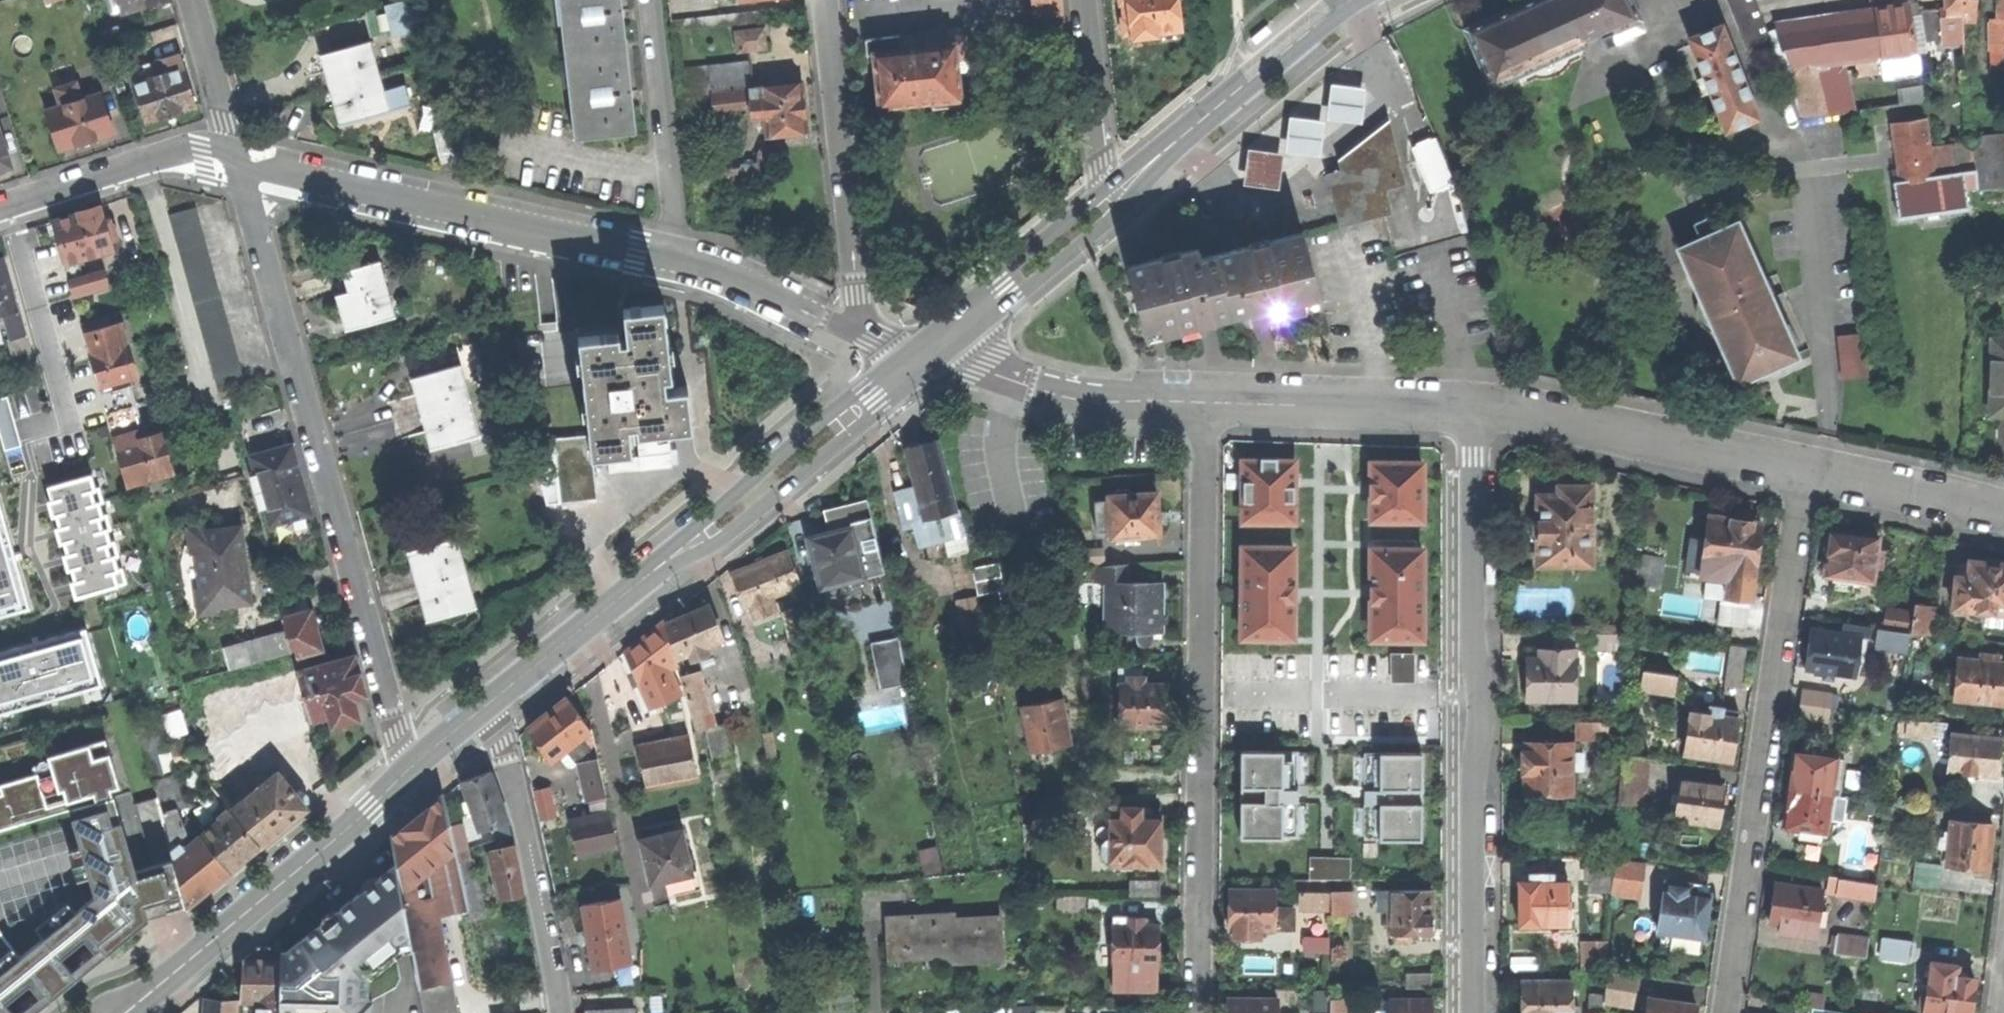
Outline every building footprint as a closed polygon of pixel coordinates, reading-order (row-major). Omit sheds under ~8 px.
[(121,10),(159,0),(119,0),(121,10)] [(425,26),(419,0),(398,0),(385,4),(392,35),(425,26)] [(577,139),(635,133),(631,96),(622,14),(621,0),(562,0),(577,139)] [(1067,18),(1065,0),(1034,0),(1036,22),(1067,18)] [(1121,4),(1124,4),(1125,18),(1123,18),(1124,35),(1134,34),(1135,38),(1148,36),(1159,35),(1159,33),(1182,31),(1178,0),(1121,0),(1121,4)] [(1645,28),(1633,0),(1525,0),(1503,10),(1464,27),(1492,87),(1600,36),(1605,47),(1645,28)] [(1750,45),(1771,36),(1757,0),(1732,0),(1750,45)] [(1947,18),(1975,20),(1975,0),(1946,0),(1947,18)] [(1881,56),(1917,51),(1910,7),(1876,12),(1881,56)] [(1939,8),(1920,10),(1923,41),(1943,39),(1939,8)] [(1880,56),(1881,56),(1876,12),(1828,19),(1777,26),(1793,69),(1794,68),(1809,116),(1835,112),(1821,65),(1832,63),(1857,60),(1880,56)] [(1998,18),(1992,18),(1992,40),(2003,40),(2003,18),(1998,18)] [(126,23),(98,31),(103,46),(131,38),(126,23)] [(1254,41),(1257,44),(1273,30),(1268,24),(1256,34),(1251,37),(1254,41)] [(1757,118),(1721,25),(1688,38),(1724,131),(1757,118)] [(741,50),(767,48),(765,29),(739,32),(741,50)] [(969,57),(967,34),(949,36),(949,29),(866,39),(868,55),(875,54),(882,104),(915,100),(933,98),(934,107),(962,104),(957,59),(969,57)] [(325,69),(331,88),(379,75),(370,42),(371,42),(370,40),(320,54),(320,56),(321,56),(325,69)] [(1992,40),(1992,66),(2003,66),(2003,40),(1992,40)] [(179,53),(156,60),(159,68),(161,74),(155,76),(133,83),(145,121),(165,114),(196,105),(184,67),(183,67),(179,53)] [(1882,69),(1880,56),(1857,60),(1859,73),(1882,69)] [(756,87),(752,61),(679,68),(684,111),(748,104),(746,88),(750,88),(756,87)] [(1845,111),(1832,63),(1821,65),(1835,112),(1845,111)] [(153,70),(155,76),(161,74),(159,68),(153,70)] [(339,124),(409,104),(403,84),(383,89),(379,75),(331,88),(335,104),(340,122),(339,123),(339,124)] [(56,88),(62,106),(84,99),(78,81),(56,88)] [(803,81),(756,87),(750,88),(754,119),(767,118),(768,136),(808,132),(807,116),(803,81)] [(1338,81),(1333,117),(1369,122),(1375,86),(1338,81)] [(100,94),(84,99),(62,106),(49,110),(61,149),(86,141),(113,133),(100,94)] [(1295,114),(1293,151),(1330,153),(1331,116),(1295,114)] [(1979,195),(1978,185),(1976,167),(1935,174),(1927,118),(1893,122),(1901,179),(1894,180),(1899,215),(1915,212),(1968,204),(1966,197),(1979,195)] [(1385,185),(1403,181),(1388,123),(1342,159),(1345,170),(1338,172),(1331,174),(1342,222),(1391,210),(1385,185)] [(441,162),(457,158),(449,126),(434,130),(441,162)] [(9,165),(0,135),(0,168),(9,165)] [(1974,137),(1976,167),(1978,185),(2003,185),(2003,135),(1974,137)] [(1432,196),(1455,187),(1436,140),(1413,150),(1432,196)] [(1252,184),(1287,186),(1289,150),(1254,148),(1252,184)] [(745,182),(763,179),(761,161),(743,164),(745,182)] [(64,262),(113,248),(111,241),(116,239),(112,224),(106,226),(100,204),(87,208),(79,210),(80,213),(53,221),(64,262)] [(219,389),(245,382),(196,204),(169,212),(219,389)] [(1739,380),(1797,354),(1738,221),(1680,247),(1703,300),(1699,302),(1699,307),(1699,315),(1701,320),(1705,326),(1712,330),(1716,329),(1739,380)] [(1320,302),(1302,231),(1200,257),(1197,247),(1139,262),(1126,265),(1145,336),(1191,325),(1247,310),(1250,320),(1274,314),(1320,302)] [(346,333),(407,315),(404,302),(391,301),(380,262),(381,261),(381,260),(342,271),(343,272),(344,272),(349,290),(337,294),(342,312),(347,330),(346,331),(346,333)] [(73,297),(109,287),(105,272),(69,282),(73,297)] [(0,306),(0,317),(8,314),(14,337),(25,334),(16,302),(0,306)] [(671,428),(691,426),(686,385),(672,387),(663,303),(623,307),(626,337),(619,338),(618,330),(578,335),(577,326),(516,333),(525,418),(551,415),(560,501),(591,498),(597,497),(592,453),(631,449),(628,424),(635,423),(637,432),(671,428)] [(99,387),(138,376),(132,354),(123,321),(84,332),(99,387)] [(1841,333),(1845,378),(1873,375),(1869,330),(1841,333)] [(1993,330),(1992,412),(2003,412),(2003,330),(1993,330)] [(29,347),(25,334),(14,337),(9,338),(13,351),(29,347)] [(416,390),(422,412),(470,399),(460,366),(462,365),(461,363),(411,377),(411,379),(413,379),(416,390)] [(101,393),(106,412),(135,404),(135,403),(130,385),(101,393)] [(0,398),(0,435),(12,475),(29,470),(7,396),(0,398)] [(430,448),(481,433),(481,432),(479,432),(470,399),(422,412),(427,432),(431,446),(430,447),(430,448)] [(126,483),(172,469),(166,446),(161,429),(143,434),(135,404),(106,412),(126,483)] [(918,545),(965,532),(960,512),(955,513),(936,440),(916,445),(904,448),(915,488),(894,493),(903,525),(912,522),(918,545)] [(289,516),(310,510),(301,481),(298,468),(292,470),(285,446),(253,454),(268,510),(286,506),(289,516)] [(1294,477),(1294,461),(1243,461),(1243,521),(1294,521),(1294,487),(1294,477)] [(1371,519),(1421,519),(1421,462),(1371,462),(1371,492),(1371,519)] [(91,473),(47,486),(79,597),(127,583),(122,568),(119,569),(116,558),(119,557),(115,541),(111,542),(108,531),(112,530),(107,514),(103,515),(100,504),(104,502),(100,487),(96,488),(91,473)] [(1538,565),(1592,565),(1592,486),(1558,486),(1558,495),(1538,495),(1538,519),(1535,519),(1531,524),(1531,531),(1532,536),(1535,541),(1538,541),(1538,565)] [(1111,539),(1159,536),(1158,511),(1156,493),(1133,494),(1127,489),(1117,489),(1112,496),(1107,496),(1107,502),(1095,503),(1097,534),(1110,534),(1111,539)] [(820,588),(864,577),(855,543),(876,537),(867,500),(823,512),(828,533),(818,536),(808,538),(820,588)] [(0,501),(0,615),(30,607),(0,501)] [(1703,563),(1711,564),(1710,576),(1728,579),(1726,596),(1750,599),(1755,564),(1760,523),(1709,515),(1703,563)] [(199,607),(250,601),(246,565),(241,527),(195,533),(202,590),(197,590),(199,607)] [(1834,588),(1852,591),(1854,579),(1871,581),(1873,568),(1881,569),(1883,554),(1875,553),(1877,536),(1831,530),(1830,534),(1829,534),(1825,536),(1824,547),(1826,551),(1828,551),(1827,562),(1825,575),(1836,576),(1834,588)] [(412,564),(418,584),(467,571),(457,538),(458,537),(458,536),(407,550),(407,551),(409,551),(412,564)] [(1293,594),(1293,548),(1242,547),(1241,637),(1292,638),(1293,594)] [(1371,639),(1422,640),(1422,550),(1371,549),(1371,591),(1371,639)] [(745,609),(750,607),(755,621),(776,612),(771,599),(801,586),(787,551),(753,565),(731,574),(745,609)] [(1664,557),(1636,553),(1633,584),(1635,585),(1634,594),(1649,596),(1650,587),(1660,588),(1664,557)] [(1999,623),(2001,613),(2003,613),(2003,563),(1985,561),(1968,559),(1967,576),(1955,575),(1952,608),(1986,611),(1985,622),(1999,623)] [(997,563),(972,568),(978,595),(1003,590),(997,563)] [(1094,584),(1113,584),(1129,584),(1129,565),(1094,568),(1094,584)] [(477,604),(476,604),(467,571),(418,584),(423,603),(428,617),(426,618),(427,620),(477,605),(477,604)] [(1129,584),(1113,584),(1113,604),(1105,604),(1104,631),(1135,632),(1136,637),(1136,640),(1139,643),(1144,645),(1149,644),(1153,640),(1153,626),(1162,626),(1162,623),(1168,623),(1167,615),(1162,615),(1162,601),(1163,584),(1129,584)] [(291,649),(298,673),(309,711),(310,715),(330,710),(333,719),(345,716),(358,712),(353,692),(364,689),(354,651),(332,657),(330,649),(324,650),(323,644),(321,645),(311,605),(308,605),(304,592),(280,599),(283,612),(281,613),(286,628),(291,649)] [(985,633),(979,598),(958,603),(968,654),(972,653),(969,636),(985,633)] [(1932,606),(1914,603),(1913,612),(1910,632),(1928,634),(1932,606)] [(892,604),(858,607),(861,635),(895,631),(892,604)] [(689,662),(707,654),(705,648),(721,641),(707,606),(691,613),(665,624),(675,660),(687,655),(689,662)] [(802,607),(786,611),(793,641),(787,643),(790,657),(815,650),(812,634),(809,635),(802,607)] [(1884,629),(1910,632),(1913,612),(1887,609),(1884,629)] [(640,751),(647,785),(697,776),(682,696),(671,670),(677,667),(675,660),(665,624),(664,621),(639,641),(625,652),(651,709),(666,703),(675,744),(640,751)] [(1868,638),(1869,627),(1862,626),(1844,623),(1842,633),(1811,628),(1808,650),(1805,668),(1823,671),(1834,672),(1855,675),(1858,655),(1863,655),(1865,638),(1868,638)] [(0,653),(0,714),(102,684),(86,628),(0,653)] [(231,666),(291,649),(286,628),(225,646),(231,666)] [(1908,649),(1910,632),(1884,629),(1878,628),(1875,645),(1881,646),(1880,651),(1894,653),(1895,648),(1908,649)] [(1593,650),(1627,650),(1627,635),(1594,634),(1593,650)] [(877,638),(881,685),(910,682),(905,635),(877,638)] [(1740,702),(1749,645),(1734,643),(1725,700),(1740,702)] [(1528,700),(1575,700),(1575,650),(1545,649),(1545,657),(1528,657),(1528,679),(1528,700)] [(1420,678),(1419,650),(1394,651),(1395,679),(1420,678)] [(1954,698),(2003,704),(2003,699),(2003,663),(1993,662),(1993,655),(1980,654),(1979,660),(1958,658),(1957,670),(1956,683),(1954,698)] [(1092,673),(1107,674),(1108,663),(1092,663),(1092,673)] [(1946,682),(1956,683),(1957,670),(1947,668),(1946,682)] [(1642,686),(1674,690),(1676,675),(1644,670),(1642,686)] [(1833,679),(1834,672),(1823,671),(1822,677),(1833,679)] [(211,782),(224,798),(260,842),(287,819),(306,804),(278,769),(277,770),(268,760),(253,771),(232,746),(256,726),(309,711),(298,673),(206,700),(219,746),(204,757),(211,782)] [(697,732),(711,727),(694,673),(681,677),(697,732)] [(1128,685),(1120,685),(1120,726),(1166,727),(1166,709),(1166,686),(1143,685),(1143,678),(1128,678),(1128,685)] [(1801,704),(1830,708),(1832,693),(1803,689),(1801,704)] [(1056,748),(1072,745),(1068,727),(1073,727),(1067,697),(1020,707),(1030,753),(1056,748)] [(588,798),(606,794),(592,731),(568,698),(558,705),(528,730),(552,762),(568,749),(576,762),(579,762),(588,798)] [(1828,723),(1830,708),(1801,704),(1798,719),(1828,723)] [(1709,715),(1691,712),(1684,754),(1732,761),(1735,740),(1738,718),(1721,716),(1722,709),(1710,707),(1709,715)] [(1905,732),(1939,736),(1941,722),(1932,721),(1932,720),(1907,718),(1905,732)] [(1578,721),(1578,737),(1607,737),(1607,721),(1578,721)] [(726,723),(711,727),(716,759),(731,755),(726,723)] [(1077,744),(1073,727),(1068,727),(1072,745),(1077,744)] [(1947,771),(1997,776),(1999,757),(2001,737),(1951,733),(1947,771)] [(171,741),(174,753),(196,746),(192,734),(171,741)] [(65,793),(70,808),(95,801),(97,806),(115,800),(111,787),(119,785),(106,739),(48,756),(52,769),(59,795),(65,793)] [(1526,793),(1572,793),(1572,743),(1525,743),(1525,750),(1522,750),(1522,763),(1522,772),(1526,772),(1526,793)] [(177,764),(203,756),(201,745),(196,746),(174,753),(177,764)] [(1832,750),(1811,747),(1810,754),(1794,752),(1792,765),(1788,789),(1837,796),(1842,759),(1831,757),(1832,750)] [(1298,751),(1241,751),(1240,837),(1298,837),(1298,794),(1298,751)] [(1421,753),(1364,753),(1364,757),(1364,784),(1364,794),(1364,807),(1364,835),(1364,839),(1421,839),(1421,753)] [(1648,759),(1621,755),(1618,800),(1634,801),(1634,795),(1646,796),(1648,759)] [(70,808),(65,793),(59,795),(52,769),(0,784),(0,829),(70,808)] [(211,883),(230,867),(201,832),(186,845),(183,840),(190,834),(177,805),(188,801),(179,772),(154,779),(171,838),(169,839),(186,903),(211,883)] [(471,812),(479,833),(509,822),(492,773),(476,778),(461,783),(468,801),(462,803),(466,814),(471,812)] [(1675,820),(1717,825),(1719,810),(1723,785),(1681,780),(1675,820)] [(539,804),(552,799),(547,787),(534,792),(539,804)] [(1844,797),(1837,796),(1788,789),(1784,813),(1782,827),(1799,829),(1798,836),(1819,839),(1820,832),(1825,832),(1827,820),(1840,821),(1844,797)] [(1645,806),(1646,796),(1634,795),(1634,801),(1618,800),(1618,804),(1645,806)] [(430,879),(426,872),(434,866),(437,870),(443,865),(440,861),(455,849),(451,827),(444,797),(420,816),(393,838),(397,863),(412,950),(424,1012),(454,1012),(430,879)] [(221,816),(201,832),(230,867),(244,855),(260,842),(224,798),(219,802),(224,808),(219,812),(221,816)] [(70,808),(81,848),(90,875),(96,895),(76,911),(68,902),(35,929),(42,938),(20,957),(0,974),(0,1012),(31,1012),(90,966),(149,918),(144,903),(170,895),(163,872),(139,879),(115,800),(97,806),(95,801),(70,808)] [(1140,816),(1140,807),(1109,807),(1109,840),(1107,840),(1102,845),(1101,855),(1106,860),(1108,860),(1109,865),(1159,865),(1159,839),(1160,816),(1140,816)] [(579,854),(618,845),(611,813),(603,815),(602,813),(591,816),(591,818),(571,822),(579,854)] [(1948,848),(1947,865),(1987,869),(1990,849),(1992,824),(1951,820),(1949,836),(1948,848)] [(455,849),(456,853),(468,850),(462,824),(451,827),(455,849)] [(1024,841),(1035,839),(1033,825),(1023,826),(1024,841)] [(696,872),(692,873),(684,831),(642,839),(646,857),(651,883),(665,881),(668,897),(700,891),(696,872)] [(1939,847),(1948,848),(1949,836),(1940,835),(1939,847)] [(515,847),(490,852),(501,901),(525,896),(521,874),(515,847)] [(78,879),(90,875),(81,848),(69,852),(78,879)] [(458,863),(471,861),(468,850),(456,853),(458,863)] [(1312,855),(1313,878),(1355,877),(1354,854),(1312,855)] [(1586,859),(1586,878),(1593,878),(1593,890),(1612,889),(1613,878),(1614,859),(1586,859)] [(1642,863),(1614,859),(1613,878),(1639,881),(1642,863)] [(1913,887),(1939,891),(1942,864),(1916,861),(1913,887)] [(282,953),(280,1012),(373,1012),(374,999),(368,999),(369,977),(372,977),(405,951),(412,950),(397,863),(378,879),(319,927),(288,952),(282,953)] [(469,914),(485,910),(476,871),(461,874),(469,914)] [(1520,924),(1568,924),(1567,882),(1552,882),(1552,874),(1537,874),(1537,882),(1520,882),(1520,902),(1520,924)] [(1637,896),(1639,881),(1613,878),(1612,889),(1612,892),(1637,896)] [(1876,883),(1840,878),(1838,893),(1874,898),(1876,883)] [(1663,888),(1656,931),(1702,938),(1705,919),(1709,894),(1695,892),(1697,886),(1665,881),(1664,888),(1663,888)] [(1130,882),(1129,897),(1159,898),(1160,883),(1130,882)] [(1814,938),(1822,889),(1774,884),(1771,909),(1769,923),(1780,924),(1779,934),(1814,938)] [(1431,889),(1380,889),(1379,909),(1389,909),(1389,932),(1394,932),(1394,939),(1402,940),(1402,933),(1431,932),(1431,916),(1431,889)] [(1260,929),(1293,929),(1293,908),(1275,908),(1275,891),(1229,890),(1229,914),(1228,929),(1233,929),(1233,937),(1260,937),(1260,929)] [(1299,892),(1299,909),(1331,909),(1331,893),(1331,892),(1299,892)] [(1351,893),(1331,893),(1331,909),(1331,915),(1351,915),(1351,893)] [(1087,895),(1057,895),(1057,912),(1087,912),(1087,895)] [(592,969),(631,962),(620,898),(581,904),(586,931),(588,944),(592,969)] [(973,961),(1003,959),(1000,916),(943,919),(942,914),(887,917),(888,941),(904,940),(905,955),(944,953),(944,958),(944,962),(973,961)] [(1143,925),(1143,918),(1128,918),(1128,917),(1113,917),(1112,965),(1158,966),(1159,943),(1159,926),(1143,925)] [(580,945),(588,944),(586,931),(578,932),(579,939),(580,945)] [(20,957),(0,932),(0,974),(20,957)] [(1868,940),(1836,936),(1834,952),(1866,957),(1868,940)] [(1910,962),(1913,941),(1883,938),(1880,958),(1910,962)] [(1304,939),(1304,954),(1329,954),(1329,939),(1304,939)] [(944,953),(905,955),(904,940),(888,941),(890,961),(944,958),(944,953)] [(1580,969),(1606,969),(1608,943),(1580,942),(1580,969)] [(282,953),(282,947),(268,947),(260,947),(244,960),(243,1000),(260,1000),(260,1012),(280,1012),(282,953)] [(1931,1012),(1970,1012),(1972,996),(1974,978),(1956,976),(1957,964),(1930,961),(1925,1004),(1920,1004),(1919,1010),(1924,1011),(1924,1012),(1931,1012)] [(1606,972),(1605,995),(1604,1002),(1633,1007),(1637,976),(1606,972)] [(1431,975),(1406,975),(1406,990),(1431,990),(1431,975)] [(1578,1006),(1572,1006),(1571,982),(1521,982),(1521,1005),(1522,1012),(1578,1012),(1578,1006)] [(1316,990),(1316,1012),(1331,1012),(1331,1000),(1331,990),(1316,990)] [(1589,1012),(1604,1012),(1604,1002),(1605,995),(1591,994),(1589,1012)] [(238,1000),(220,999),(206,998),(205,1012),(237,1012),(238,1000)] [(1696,1005),(1649,998),(1647,1012),(1695,1012),(1696,1005)] [(1277,999),(1228,999),(1228,1012),(1277,1012),(1277,999)] [(1331,1000),(1331,1012),(1345,1012),(1345,999),(1331,1000)] [(1431,1000),(1375,1001),(1369,1007),(1369,1012),(1431,1012),(1431,1000)]
